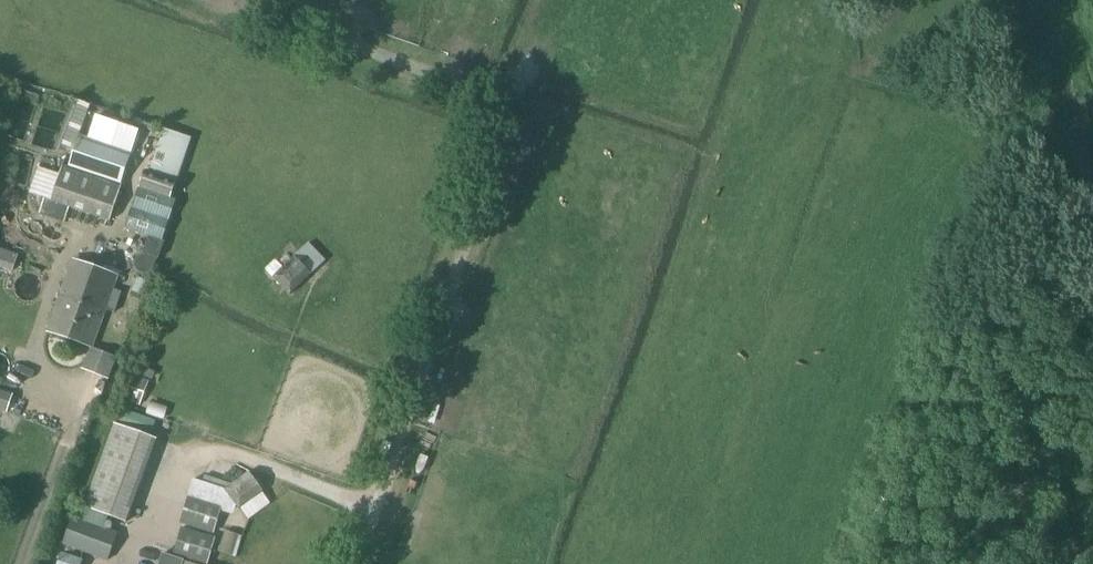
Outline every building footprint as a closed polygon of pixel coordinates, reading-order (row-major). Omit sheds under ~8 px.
[(157,152),(184,161),(192,138),(165,129),(157,152)] [(62,168),(50,201),(110,222),(121,188),(62,168)] [(157,261),(159,261),(165,243),(163,242),(176,201),(171,200),(177,182),(150,173),(144,171),(142,178),(125,229),(148,238),(142,256),(137,259),(134,266),(139,273),(146,276),(153,273),(157,261)] [(308,243),(293,258),(272,277),(289,295),(325,261),(308,243)] [(48,332),(91,348),(105,310),(114,313),(121,293),(112,290),(117,276),(73,260),(48,332)] [(102,377),(108,379),(116,358),(91,348),(83,369),(102,377)] [(7,413),(13,395),(0,391),(0,411),(7,413)] [(156,421),(124,410),(119,424),(150,436),(156,421)] [(263,492),(249,473),(248,472),(224,490),(238,510),(263,492)] [(180,524),(207,532),(213,534),(221,507),(188,497),(180,524)] [(73,518),(68,532),(63,545),(107,561),(117,534),(73,518)] [(180,532),(173,555),(203,563),(207,563),(214,538),(181,528),(180,532)] [(61,553),(57,563),(82,563),(83,560),(61,553)] [(183,560),(163,554),(160,563),(181,563),(183,560)]
